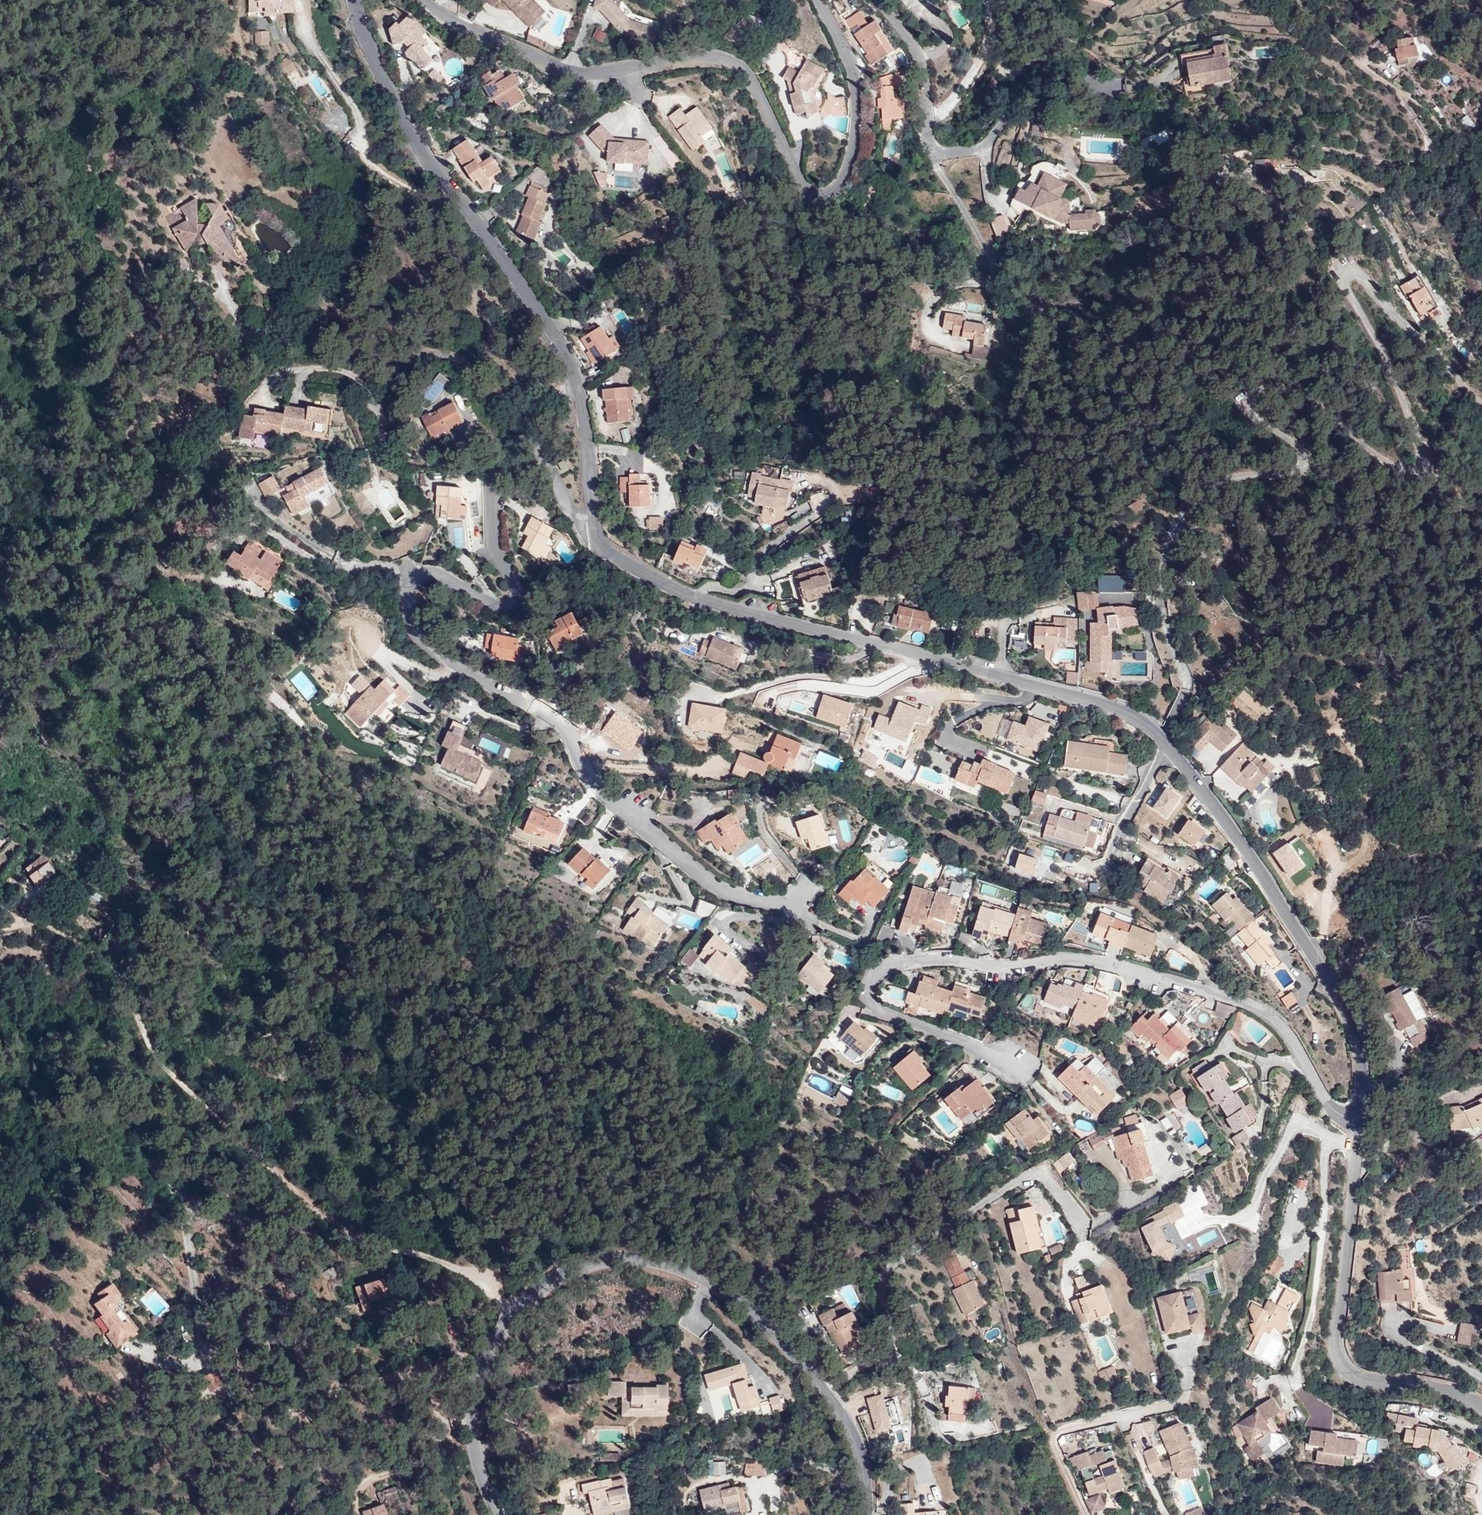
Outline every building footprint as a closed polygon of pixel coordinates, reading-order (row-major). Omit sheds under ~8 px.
[(249,13),(288,12),(288,0),(248,0),(249,13)] [(495,8),(503,0),(531,28),(547,13),(534,0),(486,0),(495,8)] [(625,2),(623,1),(621,9),(632,21),(633,21),(659,29),(661,22),(636,14),(625,2)] [(879,78),(899,72),(888,54),(894,50),(875,21),(869,25),(860,11),(846,21),(868,53),(866,55),(879,78)] [(397,22),(390,30),(394,45),(402,43),(404,41),(410,48),(406,52),(408,61),(414,60),(424,70),(433,60),(424,50),(430,44),(422,37),(425,34),(408,16),(400,25),(397,22)] [(737,24),(747,36),(753,31),(743,19),(737,24)] [(269,31),(256,31),(256,44),(269,44),(269,31)] [(530,36),(528,41),(546,49),(548,44),(530,36)] [(1398,61),(1399,61),(1407,59),(1418,56),(1416,46),(1415,46),(1410,47),(1409,39),(1397,41),(1398,49),(1396,50),(1398,61)] [(1214,46),(1214,48),(1216,57),(1187,63),(1189,73),(1191,86),(1231,79),(1225,44),(1214,46)] [(1216,57),(1214,48),(1181,54),(1184,74),(1189,73),(1187,63),(1216,57)] [(1305,48),(1286,48),(1286,57),(1305,57),(1305,48)] [(288,55),(277,62),(286,75),(296,68),(288,55)] [(783,78),(787,80),(793,84),(796,93),(791,94),(796,114),(806,112),(807,115),(818,112),(811,87),(813,85),(815,86),(825,69),(807,59),(802,69),(792,63),(783,78)] [(435,69),(429,75),(435,82),(440,82),(444,78),(435,69)] [(490,71),(481,77),(486,85),(484,87),(492,100),(493,99),(497,106),(499,105),(504,113),(531,95),(527,87),(519,92),(515,86),(519,83),(513,73),(505,78),(500,70),(492,75),(490,71)] [(903,83),(899,72),(879,78),(878,78),(881,86),(882,98),(878,98),(878,107),(882,107),(883,130),(891,130),(892,118),(904,118),(903,97),(894,98),(893,86),(903,83)] [(793,84),(787,80),(791,94),(796,93),(793,84)] [(827,115),(848,113),(846,95),(825,97),(827,115)] [(699,107),(692,112),(694,115),(691,118),(688,115),(682,108),(673,115),(684,128),(681,130),(697,150),(708,141),(705,136),(715,128),(699,107)] [(1046,124),(1034,122),(1032,134),(1044,136),(1046,124)] [(610,142),(614,139),(602,124),(590,135),(604,151),(609,152),(608,162),(625,163),(625,162),(648,164),(650,142),(626,140),(626,144),(610,142)] [(467,139),(455,148),(462,159),(460,160),(474,182),(477,180),(483,189),(491,184),(488,179),(501,171),(492,157),(482,163),(467,139)] [(1255,160),(1256,174),(1273,174),(1272,160),(1255,160)] [(528,175),(533,182),(548,171),(543,164),(528,175)] [(1019,190),(1013,201),(1049,220),(1050,219),(1059,224),(1066,224),(1066,223),(1067,224),(1068,231),(1092,229),(1097,224),(1096,216),(1091,211),(1083,212),(1083,216),(1068,217),(1067,202),(1058,198),(1064,186),(1043,175),(1036,187),(1031,185),(1024,193),(1019,190)] [(532,181),(530,186),(548,194),(550,189),(533,182),(532,181)] [(548,194),(530,186),(526,195),(529,197),(522,215),(523,215),(516,232),(534,239),(541,223),(539,221),(546,204),(544,203),(548,194)] [(186,220),(171,228),(186,251),(190,243),(206,244),(214,258),(240,265),(217,225),(227,219),(218,203),(205,204),(211,214),(207,224),(195,224),(195,198),(179,207),(186,220)] [(996,234),(1011,232),(1008,215),(994,217),(996,234)] [(1416,277),(1401,286),(1408,297),(1410,296),(1421,314),(1427,309),(1429,312),(1437,307),(1424,286),(1422,288),(1416,277)] [(965,316),(946,313),(943,327),(953,329),(952,335),(974,339),(974,345),(984,346),(987,325),(965,322),(965,316)] [(582,339),(589,351),(595,361),(596,363),(604,358),(609,365),(614,362),(609,355),(621,347),(614,336),(609,339),(601,326),(582,339)] [(595,361),(589,351),(586,353),(593,363),(595,361)] [(431,403),(450,383),(441,374),(422,394),(431,403)] [(603,401),(606,401),(607,423),(629,421),(627,399),(630,399),(630,389),(602,391),(603,401)] [(431,412),(421,417),(433,441),(449,432),(448,430),(464,422),(453,403),(438,411),(439,413),(433,416),(431,412)] [(265,416),(254,414),(254,417),(246,415),(245,424),(242,423),(239,438),(254,440),(255,432),(281,436),(282,427),(311,431),(313,421),(326,424),(328,409),(309,407),(308,410),(285,407),(284,415),(266,412),(265,416)] [(765,465),(764,475),(781,477),(782,467),(765,465)] [(296,489),(289,493),(283,496),(293,515),(310,506),(305,496),(329,483),(321,468),(294,483),(296,489)] [(753,473),(748,495),(757,496),(755,502),(776,507),(776,503),(788,506),(791,492),(792,492),(794,482),(781,479),(780,481),(761,477),(761,475),(753,473)] [(374,509),(361,491),(369,485),(362,474),(349,482),(347,485),(346,488),(346,489),(347,493),(351,499),(352,499),(364,516),(374,509)] [(629,477),(620,477),(621,492),(630,492),(630,507),(650,506),(649,485),(643,485),(642,481),(639,481),(639,474),(630,474),(629,477)] [(274,476),(259,484),(267,498),(282,490),(274,476)] [(286,487),(289,493),(296,489),(294,483),(286,487)] [(442,519),(462,520),(463,506),(461,506),(462,488),(437,486),(436,504),(437,504),(444,505),(442,518),(442,519)] [(477,502),(470,503),(471,517),(479,516),(477,502)] [(179,516),(166,518),(167,527),(180,525),(179,516)] [(540,557),(546,545),(545,545),(553,529),(533,518),(524,533),(529,536),(522,548),(540,557)] [(664,518),(651,518),(651,522),(654,522),(654,527),(664,526),(664,518)] [(464,523),(450,524),(452,547),(466,546),(464,523)] [(256,565),(271,575),(283,556),(251,536),(242,550),(235,546),(228,558),(251,573),(256,565)] [(682,541),(681,545),(695,551),(696,548),(682,541)] [(551,548),(546,545),(540,557),(545,559),(551,548)] [(695,551),(681,545),(675,557),(684,561),(699,568),(707,550),(697,545),(696,548),(695,551)] [(684,561),(675,557),(673,561),(683,565),(684,561)] [(274,577),(271,575),(256,565),(251,573),(270,584),(274,577)] [(833,593),(833,590),(825,567),(798,575),(806,601),(831,593),(833,593)] [(845,600),(844,587),(833,590),(833,593),(831,593),(832,596),(834,595),(836,602),(845,600)] [(1097,590),(1079,592),(1079,611),(1096,608),(1100,608),(1097,590)] [(900,615),(898,626),(909,629),(910,628),(929,633),(934,612),(925,610),(925,612),(897,605),(895,613),(900,615)] [(1100,608),(1096,608),(1098,622),(1091,622),(1091,661),(1086,661),(1085,667),(1087,667),(1087,671),(1104,671),(1105,637),(1111,637),(1111,628),(1138,625),(1136,610),(1124,607),(1113,608),(1113,606),(1100,608)] [(559,627),(547,633),(558,654),(571,647),(568,641),(584,633),(573,613),(556,622),(559,627)] [(892,625),(898,626),(900,615),(895,613),(892,625)] [(1077,643),(1077,619),(1054,617),(1053,628),(1035,627),(1034,643),(1045,644),(1055,645),(1055,642),(1077,643)] [(499,657),(516,660),(518,645),(519,639),(487,633),(485,647),(493,649),(492,655),(499,656),(499,657)] [(742,672),(749,653),(718,642),(717,646),(710,644),(704,658),(742,672)] [(1067,671),(1066,683),(1075,685),(1076,672),(1067,671)] [(376,712),(384,704),(391,697),(400,706),(410,696),(400,686),(396,690),(385,680),(375,691),(371,687),(347,712),(361,727),(376,712)] [(847,727),(854,705),(824,696),(817,718),(847,727)] [(900,702),(895,714),(899,716),(896,722),(892,720),(880,715),(874,729),(908,742),(920,710),(900,702)] [(725,708),(692,703),(688,726),(721,732),(725,708)] [(387,707),(384,704),(376,712),(379,715),(387,707)] [(1025,726),(1013,721),(1006,739),(1038,751),(1048,724),(1028,717),(1025,726)] [(1160,717),(1157,721),(1163,726),(1165,722),(1160,717)] [(1199,729),(1198,730),(1209,740),(1209,739),(1222,751),(1225,747),(1234,738),(1236,735),(1224,724),(1219,729),(1206,718),(1197,728),(1199,729)] [(484,763),(457,751),(468,727),(454,721),(443,746),(449,749),(442,765),(476,780),(484,763)] [(1209,740),(1198,730),(1189,740),(1199,750),(1209,740)] [(790,757),(797,759),(803,745),(779,735),(771,753),(767,754),(766,757),(766,763),(741,753),(733,773),(747,778),(750,769),(765,775),(769,763),(786,770),(790,757)] [(500,752),(504,741),(491,737),(488,748),(500,752)] [(1242,744),(1234,738),(1225,747),(1232,754),(1242,744)] [(1083,746),(1068,744),(1065,766),(1107,772),(1107,771),(1126,774),(1128,755),(1116,753),(1117,746),(1116,744),(1114,742),(1096,740),(1095,745),(1083,743),(1083,746)] [(1243,743),(1242,744),(1232,754),(1221,766),(1235,779),(1236,777),(1244,784),(1252,791),(1266,776),(1251,763),(1257,757),(1243,743)] [(792,772),(797,759),(790,757),(786,770),(792,772)] [(956,779),(976,788),(979,781),(1008,793),(1016,774),(983,760),(981,765),(975,762),(972,769),(962,765),(956,779)] [(1242,786),(1244,784),(1236,777),(1235,779),(1242,786)] [(1051,786),(1049,794),(1062,798),(1064,790),(1051,786)] [(1168,787),(1155,807),(1169,816),(1182,796),(1168,787)] [(1046,804),(1049,794),(1036,791),(1033,800),(1046,804)] [(535,808),(533,812),(549,818),(549,817),(550,814),(535,808)] [(549,818),(533,812),(524,831),(534,835),(535,831),(542,835),(541,837),(557,844),(565,823),(549,817),(549,818)] [(1075,822),(1090,826),(1093,817),(1078,812),(1075,822)] [(733,813),(730,815),(735,825),(738,823),(739,822),(733,813)] [(735,825),(730,815),(717,822),(716,820),(698,832),(705,843),(712,839),(718,850),(724,847),(728,853),(749,841),(738,823),(735,825)] [(812,850),(836,843),(832,829),(825,831),(820,815),(797,822),(802,839),(808,837),(812,850)] [(1075,822),(1051,815),(1045,834),(1093,848),(1098,832),(1089,830),(1090,826),(1075,822)] [(1091,828),(1099,831),(1103,820),(1096,817),(1091,828)] [(1206,830),(1190,819),(1181,833),(1197,844),(1206,830)] [(1290,879),(1308,869),(1293,843),(1275,852),(1290,879)] [(593,890),(612,870),(598,857),(596,859),(584,848),(569,864),(582,876),(584,874),(589,879),(586,882),(593,890)] [(34,867),(45,858),(40,852),(28,861),(34,867)] [(1043,858),(1022,852),(1017,866),(1038,873),(1043,858)] [(45,858),(34,867),(26,873),(34,883),(53,868),(45,858)] [(1145,891),(1164,902),(1170,890),(1172,891),(1179,876),(1170,870),(1169,873),(1147,861),(1136,880),(1147,886),(1145,891)] [(867,867),(865,870),(873,878),(875,876),(876,875),(867,867)] [(873,878),(865,870),(854,882),(852,880),(839,894),(849,903),(855,897),(864,906),(868,901),(874,907),(890,890),(875,876),(873,878)] [(953,898),(924,889),(914,886),(900,931),(908,933),(910,927),(911,924),(918,926),(919,922),(926,924),(926,927),(943,932),(945,924),(934,921),(935,918),(954,923),(959,906),(951,904),(953,898)] [(925,886),(924,889),(953,898),(951,904),(959,906),(961,898),(925,886)] [(1133,888),(1130,892),(1139,902),(1143,895),(1133,888)] [(1253,921),(1255,918),(1236,897),(1233,900),(1227,892),(1213,905),(1226,920),(1229,917),(1241,931),(1253,921)] [(641,911),(644,907),(646,904),(637,898),(625,916),(630,920),(624,930),(645,945),(649,939),(656,944),(669,925),(653,914),(651,917),(641,911)] [(693,917),(708,922),(720,907),(700,900),(695,913),(693,917)] [(1025,937),(1025,939),(1041,944),(1048,923),(1031,918),(1033,912),(1019,908),(1017,915),(996,908),(995,911),(982,906),(973,935),(974,936),(981,938),(983,933),(988,935),(990,930),(1010,936),(1009,941),(1018,943),(1019,939),(1020,936),(1025,937)] [(653,913),(644,907),(641,911),(651,917),(653,914),(653,913)] [(676,910),(693,917),(695,913),(677,907),(676,910)] [(1159,936),(1102,913),(1093,934),(1111,940),(1110,944),(1123,949),(1124,946),(1151,957),(1159,936)] [(1241,931),(1239,933),(1250,947),(1247,950),(1260,965),(1266,960),(1274,953),(1268,946),(1272,942),(1253,921),(1241,931)] [(896,929),(884,925),(877,939),(892,943),(896,929)] [(970,948),(974,936),(973,935),(961,932),(957,944),(970,948)] [(734,950),(716,935),(704,950),(700,956),(708,962),(707,964),(716,972),(717,970),(733,983),(736,979),(745,986),(759,969),(750,962),(746,967),(730,954),(734,950)] [(693,968),(700,954),(690,949),(683,962),(693,968)] [(1279,961),(1274,953),(1266,960),(1273,967),(1279,961)] [(815,954),(813,958),(823,966),(826,963),(815,954)] [(823,966),(813,958),(798,975),(820,993),(835,975),(823,966)] [(981,1017),(987,997),(970,992),(973,985),(957,980),(954,991),(937,986),(939,980),(922,975),(917,993),(910,991),(906,1001),(910,1002),(907,1011),(918,1014),(921,1006),(946,1014),(948,1010),(956,1013),(957,1009),(981,1017)] [(1094,994),(1110,1000),(1111,996),(1067,978),(1065,984),(1093,996),(1094,994)] [(1103,1018),(1110,1000),(1094,994),(1093,996),(1065,984),(1063,988),(1052,983),(1044,1001),(1051,1004),(1049,1009),(1059,1013),(1063,1003),(1076,1009),(1073,1016),(1098,1027),(1102,1017),(1103,1018)] [(1421,1031),(1424,1029),(1425,1028),(1420,1018),(1416,1020),(1397,987),(1381,996),(1390,1013),(1393,1012),(1398,1022),(1402,1029),(1414,1022),(1419,1032),(1410,1037),(1414,1045),(1425,1038),(1421,1031)] [(1290,1010),(1300,1003),(1292,992),(1286,996),(1284,992),(1280,995),(1290,1010)] [(1178,1016),(1194,1001),(1192,999),(1183,996),(1170,1008),(1178,1016)] [(1218,1002),(1214,1015),(1225,1020),(1226,1018),(1231,1020),(1236,1007),(1218,1002)] [(1147,1012),(1143,1015),(1148,1020),(1152,1017),(1147,1012)] [(1159,1043),(1174,1027),(1163,1016),(1162,1017),(1159,1020),(1154,1015),(1152,1017),(1148,1020),(1143,1015),(1131,1027),(1141,1036),(1144,1033),(1150,1040),(1153,1037),(1159,1043)] [(1244,1021),(1237,1018),(1232,1029),(1238,1037),(1244,1021)] [(861,1057),(878,1039),(867,1029),(865,1031),(855,1022),(840,1039),(861,1057)] [(1178,1022),(1175,1025),(1183,1032),(1186,1029),(1178,1022)] [(1159,1043),(1156,1045),(1169,1058),(1178,1048),(1181,1051),(1195,1037),(1186,1029),(1183,1032),(1175,1025),(1174,1027),(1159,1043)] [(921,1065),(922,1063),(924,1061),(915,1050),(911,1054),(921,1065)] [(931,1075),(922,1063),(921,1065),(911,1054),(895,1067),(894,1068),(913,1090),(931,1075)] [(1078,1058),(1072,1064),(1079,1072),(1086,1065),(1078,1058)] [(894,1068),(895,1067),(890,1061),(884,1068),(889,1075),(894,1068)] [(1220,1102),(1234,1094),(1225,1079),(1216,1065),(1211,1069),(1206,1061),(1193,1069),(1207,1091),(1209,1089),(1218,1104),(1220,1102)] [(1221,1063),(1216,1065),(1225,1079),(1230,1076),(1221,1063)] [(1079,1072),(1072,1064),(1059,1078),(1087,1106),(1090,1103),(1100,1113),(1116,1096),(1086,1065),(1079,1072)] [(987,1101),(990,1105),(994,1102),(977,1080),(963,1091),(960,1087),(946,1099),(962,1120),(977,1109),(987,1101)] [(1178,1108),(1190,1101),(1182,1088),(1170,1095),(1178,1108)] [(1246,1107),(1236,1092),(1234,1094),(1220,1102),(1229,1117),(1228,1118),(1236,1132),(1254,1120),(1253,1118),(1246,1107)] [(1481,1124),(1481,1099),(1462,1108),(1461,1106),(1450,1107),(1452,1130),(1474,1128),(1481,1124)] [(980,1113),(990,1105),(987,1101),(977,1109),(980,1113)] [(1097,1115),(1100,1113),(1090,1103),(1087,1106),(1097,1115)] [(1250,1103),(1246,1107),(1253,1118),(1258,1115),(1250,1103)] [(1030,1149),(1050,1134),(1041,1123),(1042,1122),(1038,1116),(1033,1120),(1025,1109),(1007,1123),(1020,1140),(1022,1138),(1028,1146),(1030,1149)] [(1126,1124),(1128,1131),(1140,1128),(1135,1114),(1124,1117),(1126,1124)] [(1041,1123),(1050,1134),(1053,1131),(1040,1115),(1038,1116),(1042,1122),(1041,1123)] [(1133,1180),(1154,1173),(1144,1140),(1145,1140),(1142,1127),(1140,1128),(1128,1131),(1126,1124),(1111,1129),(1113,1136),(1117,1149),(1116,1150),(1118,1158),(1123,1157),(1125,1165),(1128,1164),(1133,1180)] [(1113,1136),(1111,1129),(1103,1133),(1106,1139),(1113,1136)] [(1101,1130),(1088,1137),(1095,1149),(1108,1142),(1106,1139),(1103,1133),(1101,1130)] [(1238,1144),(1249,1137),(1245,1130),(1234,1137),(1238,1144)] [(1024,1150),(1028,1146),(1022,1138),(1020,1140),(1018,1141),(1024,1150)] [(1004,1183),(1019,1171),(1013,1164),(999,1175),(1004,1183)] [(1308,1180),(1299,1177),(1296,1185),(1305,1188),(1308,1180)] [(1015,1203),(1016,1207),(1018,1206),(1019,1210),(1033,1206),(1031,1199),(1015,1203)] [(1166,1211),(1167,1213),(1172,1223),(1173,1224),(1187,1217),(1179,1204),(1166,1211)] [(1018,1206),(1016,1207),(1007,1209),(1018,1254),(1042,1248),(1037,1228),(1040,1227),(1039,1226),(1034,1206),(1033,1206),(1019,1210),(1018,1206)] [(1162,1229),(1172,1223),(1167,1213),(1156,1219),(1162,1229)] [(1171,1245),(1162,1229),(1156,1219),(1148,1224),(1151,1228),(1146,1231),(1157,1252),(1156,1256),(1174,1262),(1179,1248),(1171,1245)] [(1037,1228),(1042,1248),(1048,1246),(1042,1226),(1039,1226),(1040,1227),(1037,1228)] [(1053,1254),(1064,1249),(1062,1244),(1051,1249),(1053,1254)] [(942,1254),(953,1278),(964,1272),(953,1249),(942,1254)] [(1264,1272),(1274,1278),(1284,1261),(1273,1255),(1264,1272)] [(1397,1302),(1413,1300),(1410,1268),(1392,1269),(1392,1271),(1378,1273),(1380,1300),(1386,1300),(1392,1299),(1392,1294),(1397,1294),(1397,1302)] [(964,1272),(953,1278),(952,1278),(957,1288),(953,1290),(966,1315),(968,1314),(977,1309),(985,1305),(973,1280),(970,1282),(965,1272),(964,1272)] [(1081,1324),(1113,1312),(1103,1284),(1088,1289),(1083,1275),(1076,1278),(1081,1292),(1076,1294),(1078,1299),(1073,1301),(1081,1324)] [(369,1305),(376,1301),(396,1292),(389,1276),(362,1289),(369,1305)] [(125,1339),(135,1341),(145,1333),(128,1311),(129,1307),(124,1302),(125,1297),(117,1286),(104,1297),(107,1302),(100,1307),(109,1317),(107,1319),(117,1333),(113,1336),(120,1344),(125,1339)] [(1298,1295),(1286,1288),(1278,1305),(1269,1300),(1265,1309),(1253,1302),(1250,1308),(1256,1322),(1251,1324),(1256,1337),(1249,1351),(1253,1353),(1268,1324),(1279,1330),(1288,1327),(1286,1319),(1298,1295)] [(1181,1289),(1159,1295),(1167,1330),(1192,1324),(1193,1331),(1205,1328),(1200,1310),(1188,1313),(1181,1289)] [(1386,1302),(1397,1302),(1397,1294),(1392,1294),(1392,1299),(1386,1300),(1386,1302)] [(379,1307),(376,1301),(369,1305),(371,1311),(379,1307)] [(845,1303),(834,1308),(839,1318),(850,1313),(845,1303)] [(839,1318),(834,1308),(820,1316),(824,1326),(826,1325),(837,1347),(840,1346),(845,1355),(869,1343),(853,1311),(850,1313),(839,1318)] [(977,1309),(968,1314),(972,1320),(980,1316),(977,1309)] [(1461,1325),(1460,1334),(1471,1335),(1478,1336),(1480,1328),(1461,1325)] [(1470,1345),(1471,1335),(1460,1334),(1458,1343),(1470,1345)] [(124,1349),(135,1341),(125,1339),(120,1344),(124,1349)] [(761,1407),(755,1386),(749,1388),(747,1381),(748,1380),(746,1371),(744,1371),(742,1365),(713,1374),(718,1389),(734,1385),(736,1384),(744,1412),(761,1407)] [(1105,1370),(1107,1374),(1108,1376),(1116,1373),(1113,1366),(1105,1370)] [(218,1392),(229,1382),(220,1369),(208,1378),(218,1392)] [(718,1389),(713,1374),(706,1376),(711,1392),(718,1389)] [(748,1380),(747,1381),(749,1388),(755,1386),(753,1379),(748,1380)] [(629,1409),(667,1410),(667,1386),(656,1386),(656,1388),(624,1388),(624,1382),(608,1381),(608,1396),(622,1396),(629,1396),(629,1409)] [(568,1392),(580,1390),(579,1383),(568,1385),(568,1392)] [(742,1412),(744,1412),(736,1384),(734,1385),(742,1412)] [(964,1414),(967,1414),(968,1404),(970,1387),(950,1385),(949,1396),(947,1396),(946,1406),(950,1407),(949,1421),(964,1422),(964,1414)] [(869,1398),(877,1433),(893,1429),(885,1394),(869,1398)] [(667,1415),(667,1410),(629,1409),(629,1396),(622,1396),(622,1415),(667,1415)] [(774,1413),(784,1410),(780,1396),(770,1399),(774,1413)] [(1251,1444),(1257,1441),(1271,1432),(1265,1421),(1281,1411),(1272,1397),(1256,1407),(1259,1411),(1238,1424),(1251,1444)] [(515,1420),(519,1408),(508,1404),(503,1415),(515,1420)] [(1436,1451),(1451,1472),(1465,1464),(1454,1448),(1451,1449),(1441,1435),(1416,1432),(1416,1421),(1390,1418),(1390,1431),(1405,1433),(1404,1443),(1413,1443),(1413,1448),(1436,1451)] [(1173,1455),(1173,1460),(1175,1469),(1176,1471),(1178,1471),(1194,1467),(1200,1466),(1196,1446),(1194,1446),(1192,1439),(1189,1440),(1181,1421),(1161,1429),(1173,1455)] [(1338,1433),(1312,1430),(1310,1444),(1325,1446),(1324,1450),(1319,1450),(1317,1461),(1344,1464),(1346,1454),(1358,1456),(1360,1440),(1337,1437),(1338,1433)] [(1265,1453),(1257,1441),(1251,1444),(1245,1448),(1253,1461),(1265,1453)] [(1166,1471),(1162,1463),(1155,1447),(1144,1451),(1155,1475),(1166,1471)] [(1108,1485),(1123,1479),(1112,1449),(1104,1452),(1104,1450),(1089,1455),(1088,1451),(1074,1456),(1079,1471),(1082,1469),(1090,1494),(1109,1487),(1108,1485)] [(765,1469),(764,1455),(744,1456),(744,1470),(765,1469)] [(725,1458),(714,1458),(715,1471),(725,1471),(725,1458)] [(1173,1460),(1162,1463),(1166,1471),(1175,1469),(1173,1460)] [(1196,1475),(1194,1467),(1178,1471),(1180,1478),(1196,1475)] [(613,1508),(614,1511),(631,1508),(627,1488),(615,1490),(613,1479),(602,1482),(601,1481),(583,1485),(585,1494),(590,1492),(593,1504),(600,1502),(602,1511),(613,1508)] [(1125,1486),(1123,1479),(1108,1485),(1109,1487),(1110,1492),(1125,1486)] [(721,1485),(700,1490),(706,1511),(726,1507),(728,1514),(743,1514),(743,1512),(736,1487),(736,1486),(731,1488),(722,1490),(721,1485)] [(736,1487),(743,1512),(749,1510),(743,1485),(736,1487)] [(1093,1513),(1106,1508),(1102,1494),(1087,1500),(1093,1513)] [(915,1501),(902,1502),(903,1514),(938,1514),(938,1511),(916,1513),(915,1501)] [(614,1511),(613,1508),(602,1511),(600,1502),(593,1504),(596,1514),(597,1514),(614,1511)] [(1197,1514),(1202,1514),(1206,1513),(1203,1506),(1195,1510),(1197,1514)]
